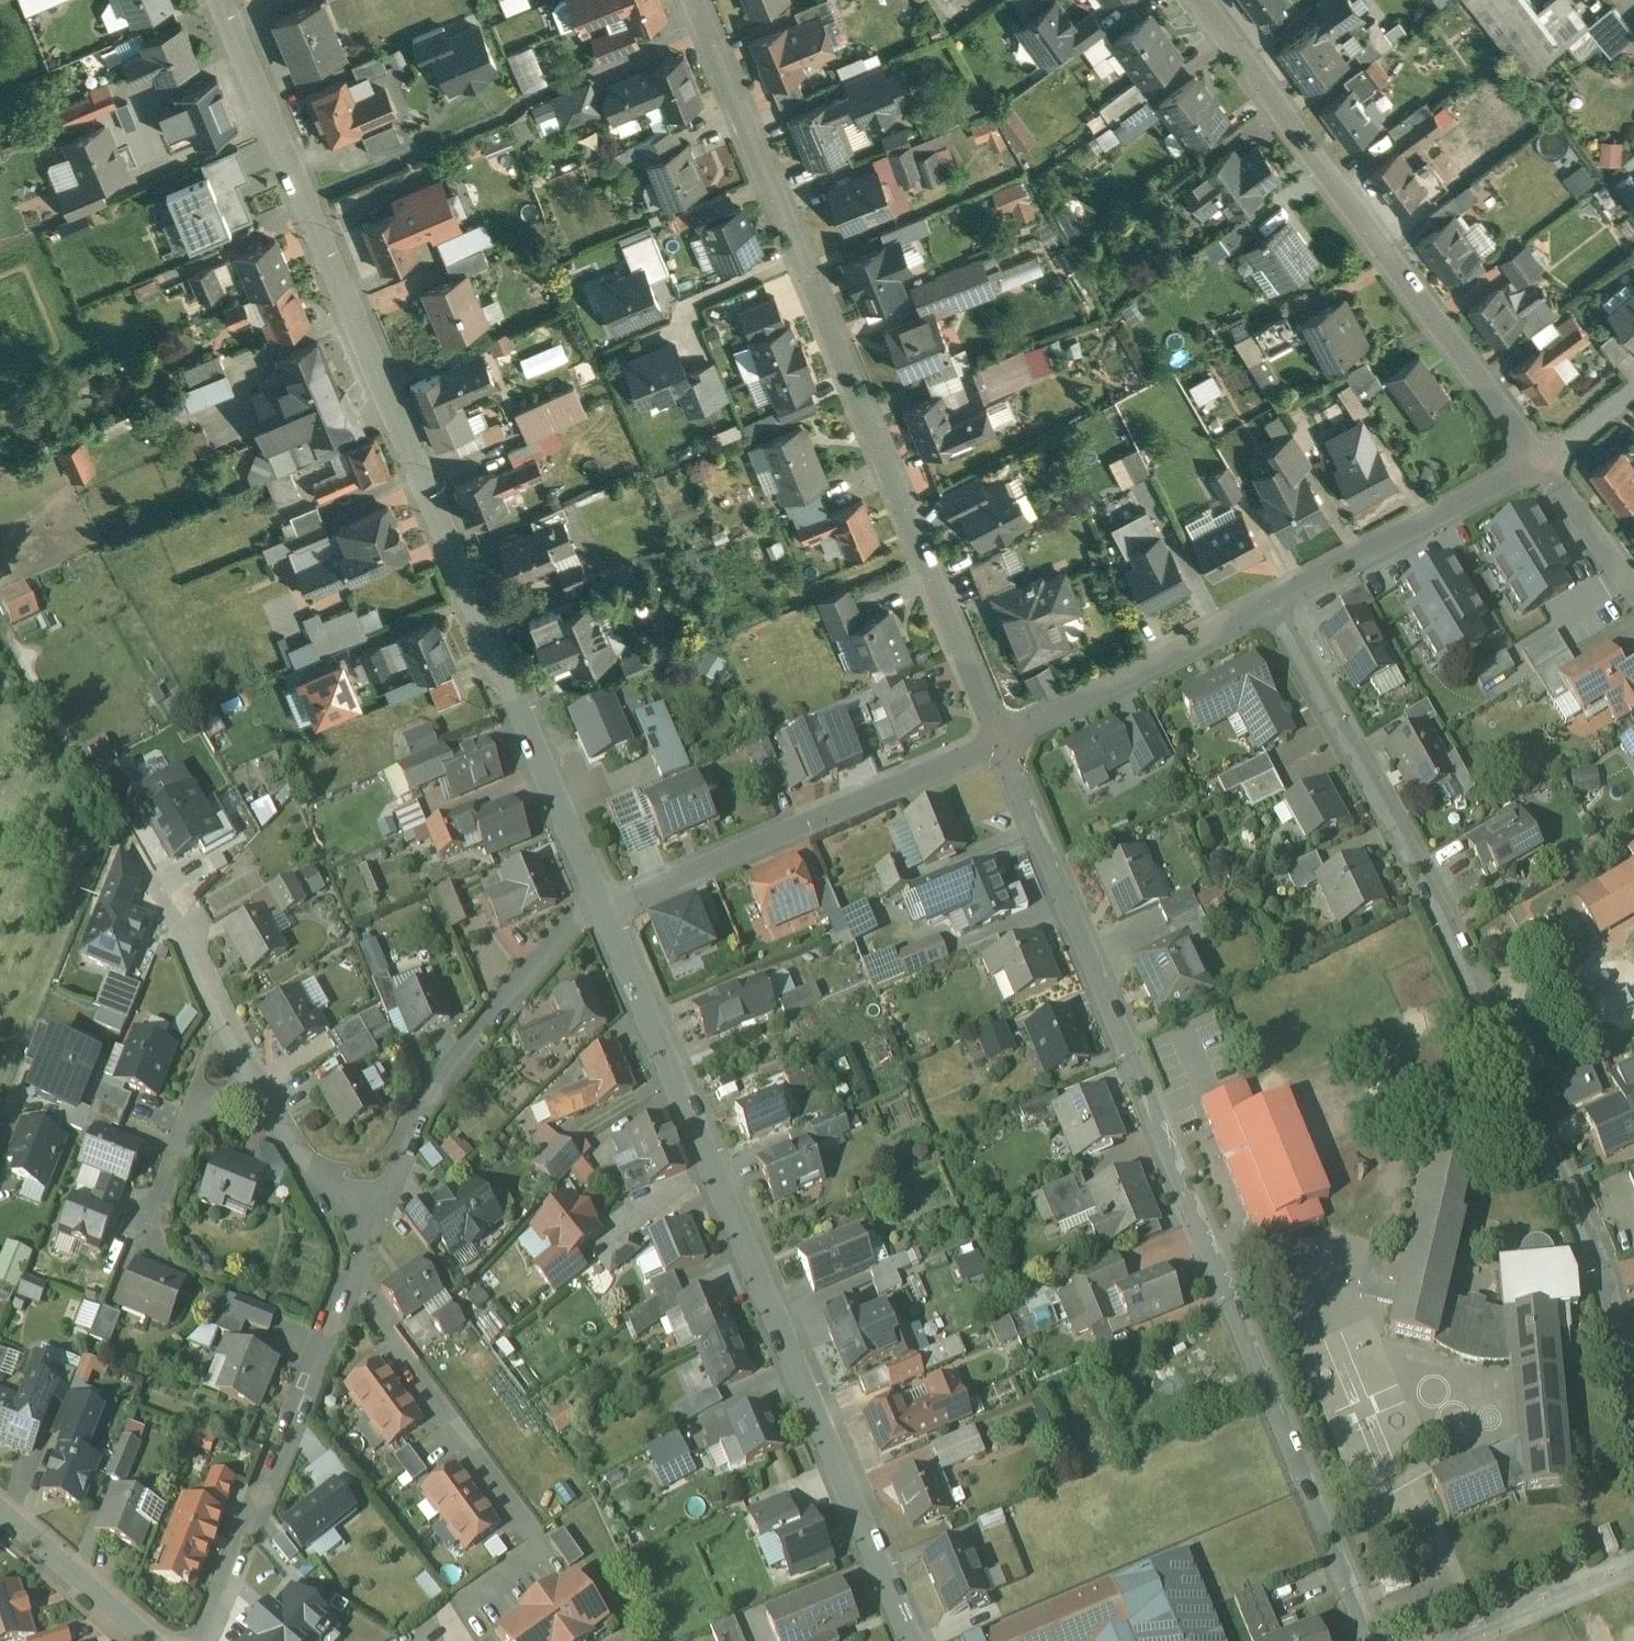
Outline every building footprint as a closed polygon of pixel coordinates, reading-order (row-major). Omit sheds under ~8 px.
[(26,13),(58,0),(21,0),(26,13)] [(134,19),(171,2),(170,0),(126,0),(134,19)] [(581,25),(606,15),(612,30),(629,24),(620,0),(571,0),(581,25)] [(629,24),(631,28),(666,14),(660,0),(620,0),(629,24)] [(752,14),(785,0),(746,0),(752,14)] [(794,11),(799,23),(819,15),(822,21),(835,16),(828,0),(821,0),(794,11)] [(1084,28),(1079,21),(1062,0),(1054,0),(1021,26),(1046,58),(1071,38),(1084,28)] [(1257,20),(1258,19),(1265,28),(1280,18),(1280,17),(1286,12),(1279,3),(1284,0),(1243,0),(1257,20)] [(1279,50),(1308,90),(1348,61),(1333,41),(1362,21),(1349,2),(1352,0),(1350,0),(1327,17),(1319,22),(1318,21),(1279,50)] [(1317,3),(1327,17),(1350,0),(1321,0),(1317,3)] [(1527,77),(1587,28),(1588,27),(1574,7),(1549,26),(1530,0),(1468,0),(1527,77)] [(321,2),(276,20),(299,74),(344,55),(321,2)] [(1587,28),(1611,57),(1633,38),(1633,33),(1613,7),(1588,27),(1587,28)] [(1097,8),(1079,21),(1084,28),(1071,38),(1080,50),(1111,27),(1097,8)] [(785,28),(752,42),(762,67),(760,68),(767,86),(803,71),(797,58),(805,55),(820,61),(824,51),(832,48),(831,45),(833,41),(829,33),(826,31),(822,21),(819,15),(799,23),(785,29),(785,28)] [(1180,56),(1150,15),(1113,43),(1144,84),(1180,56)] [(1376,19),(1348,40),(1366,64),(1375,58),(1394,44),(1376,19)] [(612,30),(593,38),(601,59),(638,44),(631,28),(629,24),(612,30)] [(181,25),(144,41),(147,49),(125,59),(133,77),(155,67),(159,76),(196,60),(181,25)] [(449,39),(432,46),(434,51),(442,71),(436,74),(443,89),(449,86),(450,89),(462,84),(464,87),(486,78),(484,75),(497,70),(478,26),(449,39)] [(444,27),(413,40),(421,57),(434,51),(432,46),(449,39),(444,27)] [(523,92),(549,84),(536,45),(510,53),(523,92)] [(380,54),(352,66),(359,83),(387,71),(380,54)] [(683,57),(611,86),(606,98),(614,119),(660,101),(671,128),(672,128),(692,120),(687,107),(701,102),(683,57)] [(1366,64),(1361,68),(1375,87),(1379,83),(1389,76),(1375,58),(1366,64)] [(59,67),(36,77),(46,101),(69,91),(59,67)] [(1352,88),(1323,109),(1351,146),(1380,124),(1378,120),(1384,116),(1373,102),(1386,92),(1379,83),(1375,87),(1361,68),(1346,79),(1352,88)] [(832,101),(831,101),(842,128),(861,120),(865,128),(896,115),(892,108),(913,98),(902,70),(870,84),(877,100),(854,109),(847,93),(831,100),(832,101)] [(223,72),(151,102),(161,125),(189,113),(198,134),(242,115),(223,72)] [(865,73),(843,82),(847,93),(854,109),(877,100),(870,84),(865,73)] [(1196,77),(1159,105),(1160,106),(1163,104),(1178,124),(1175,126),(1189,146),(1226,118),(1196,77)] [(345,80),(308,96),(327,142),(395,113),(385,89),(354,102),(345,80)] [(1135,81),(1100,107),(1111,124),(1147,97),(1135,81)] [(590,82),(553,97),(564,125),(601,111),(590,82)] [(798,82),(773,92),(779,107),(804,97),(798,82)] [(93,94),(57,110),(60,117),(49,122),(53,132),(115,105),(106,83),(91,89),(93,94)] [(1147,97),(1111,124),(1122,140),(1158,114),(1147,97)] [(831,100),(790,117),(791,118),(798,135),(799,135),(811,164),(809,164),(810,165),(851,148),(850,147),(848,148),(843,135),(845,134),(842,128),(831,101),(832,101),(831,100)] [(989,138),(996,151),(1009,144),(992,112),(971,123),(981,142),(989,138)] [(512,120),(521,142),(539,135),(530,113),(512,120)] [(1416,127),(1412,130),(1421,143),(1444,126),(1435,113),(1416,127)] [(1408,115),(1389,129),(1397,140),(1411,129),(1412,130),(1416,127),(1408,115)] [(393,123),(363,136),(370,154),(400,141),(393,123)] [(106,125),(65,142),(85,187),(85,189),(99,183),(126,172),(106,125)] [(1625,125),(1602,125),(1601,147),(1625,148),(1625,125)] [(671,128),(637,142),(642,156),(647,154),(678,142),(672,128),(671,128)] [(1539,135),(1544,158),(1571,151),(1566,128),(1539,135)] [(1411,129),(1397,140),(1407,153),(1421,143),(1412,130),(1411,129)] [(678,142),(647,154),(660,183),(662,182),(670,201),(704,187),(686,144),(680,147),(678,142)] [(910,145),(889,152),(899,180),(920,172),(910,145)] [(1203,171),(1183,185),(1184,187),(1198,205),(1215,192),(1230,212),(1262,188),(1247,168),(1245,169),(1233,152),(1234,151),(1233,149),(1203,171)] [(1400,151),(1370,173),(1398,211),(1427,190),(1432,198),(1448,186),(1433,166),(1426,170),(1422,164),(1414,170),(1400,151)] [(1194,158),(1160,184),(1170,197),(1184,187),(1183,185),(1203,171),(1194,158)] [(1579,197),(1598,183),(1584,165),(1565,179),(1579,197)] [(876,170),(828,190),(844,230),(864,222),(864,220),(891,209),(892,211),(893,210),(876,170)] [(1633,174),(1619,185),(1633,204),(1633,175),(1633,174)] [(1014,210),(1017,221),(1035,216),(1025,178),(994,186),(1001,213),(1014,210)] [(400,210),(363,226),(381,271),(418,255),(408,233),(429,224),(436,240),(460,231),(439,181),(395,200),(400,210)] [(99,183),(85,189),(85,187),(62,197),(71,217),(107,202),(99,183)] [(252,185),(221,198),(228,214),(235,231),(266,218),(259,201),(265,198),(258,183),(252,185)] [(727,192),(691,207),(699,227),(702,226),(701,224),(735,210),(727,192)] [(1452,198),(1429,215),(1438,227),(1454,216),(1454,217),(1462,212),(1452,198)] [(735,210),(701,224),(702,226),(720,266),(760,249),(742,207),(735,210)] [(217,214),(177,231),(179,235),(169,240),(176,256),(235,231),(228,214),(219,218),(217,214)] [(1438,227),(1420,241),(1448,279),(1482,254),(1464,229),(1454,217),(1454,216),(1438,227)] [(1246,217),(1219,236),(1229,250),(1256,231),(1246,217)] [(1481,221),(1476,220),(1464,229),(1482,254),(1495,245),(1495,240),(1481,221)] [(492,242),(483,221),(460,231),(436,240),(445,262),(481,247),(492,242)] [(1315,261),(1285,221),(1261,239),(1262,240),(1250,249),(1261,264),(1261,265),(1267,261),(1284,284),(1315,261)] [(621,244),(633,272),(642,268),(648,282),(668,273),(652,232),(621,244)] [(275,240),(236,256),(253,297),(259,295),(292,281),(275,240)] [(898,240),(845,262),(850,273),(848,274),(854,291),(856,290),(864,307),(902,291),(894,271),(908,265),(898,240)] [(1526,245),(1503,261),(1520,285),(1543,268),(1526,245)] [(481,247),(445,262),(452,278),(466,273),(488,263),(481,247)] [(142,257),(133,261),(141,280),(150,276),(142,257)] [(982,259),(931,279),(937,295),(970,282),(975,297),(991,290),(986,276),(989,275),(982,259)] [(1284,284),(1267,261),(1261,265),(1261,264),(1252,270),(1269,294),(1278,287),(1279,287),(1284,284)] [(212,266),(190,275),(201,300),(222,291),(212,266)] [(648,282),(642,268),(633,272),(598,287),(615,328),(660,310),(648,282)] [(452,278),(423,291),(443,339),(486,322),(466,273),(452,278)] [(292,281),(259,295),(269,319),(263,322),(270,338),(276,336),(277,337),(310,323),(292,281)] [(970,282),(937,295),(942,310),(975,297),(970,282)] [(1499,287),(1470,308),(1496,343),(1523,324),(1531,334),(1560,313),(1546,294),(1547,294),(1543,288),(1541,290),(1542,294),(1518,312),(1499,287)] [(1613,312),(1633,338),(1633,294),(1613,312)] [(784,325),(788,324),(777,298),(739,313),(749,339),(754,337),(764,319),(784,325)] [(1343,299),(1303,319),(1326,363),(1366,343),(1343,299)] [(244,301),(224,310),(232,327),(251,318),(244,301)] [(935,312),(886,332),(902,372),(921,364),(928,381),(932,380),(958,371),(958,370),(935,312)] [(1285,314),(1255,329),(1233,340),(1248,363),(1262,356),(1268,352),(1264,345),(1293,329),(1285,314)] [(1589,337),(1574,316),(1559,326),(1564,334),(1543,349),(1553,363),(1589,337)] [(813,387),(788,324),(784,325),(764,319),(754,337),(749,339),(775,402),(813,387)] [(1556,322),(1534,338),(1541,349),(1542,348),(1543,349),(1564,334),(1559,326),(1556,322)] [(510,333),(491,339),(496,353),(515,346),(510,333)] [(1629,352),(1614,333),(1601,343),(1616,363),(1629,352)] [(318,342),(279,358),(289,381),(256,395),(265,418),(298,403),(311,433),(321,457),(345,447),(364,439),(343,390),(339,391),(318,342)] [(627,363),(643,403),(680,388),(690,384),(686,372),(674,344),(627,363)] [(1045,367),(1055,364),(1050,344),(1040,346),(1045,367)] [(1541,349),(1515,369),(1538,400),(1566,380),(1553,363),(1543,349),(1542,348),(1541,349)] [(962,371),(961,371),(972,401),(1031,380),(1020,350),(962,371)] [(218,354),(183,368),(191,386),(225,371),(218,354)] [(1420,354),(1386,379),(1421,426),(1454,401),(1420,354)] [(482,355),(411,385),(425,418),(460,404),(458,400),(494,384),(482,355)] [(1262,356),(1248,363),(1263,386),(1276,377),(1262,356)] [(1375,375),(1365,361),(1344,373),(1350,382),(1355,390),(1375,375)] [(690,384),(680,388),(691,413),(725,399),(710,362),(686,372),(690,384)] [(958,371),(932,380),(937,395),(940,394),(951,420),(975,410),(972,401),(961,371),(962,371),(961,368),(958,370),(958,371)] [(225,371),(191,386),(183,389),(191,408),(232,390),(225,371)] [(1199,404),(1224,395),(1216,375),(1192,385),(1199,404)] [(1355,390),(1350,382),(1337,390),(1356,419),(1357,419),(1356,418),(1369,410),(1364,403),(1355,390)] [(574,386),(516,412),(529,439),(586,413),(574,386)] [(937,395),(906,408),(925,455),(995,426),(986,406),(975,410),(951,420),(940,394),(937,395)] [(1372,408),(1367,401),(1364,403),(1369,410),(1372,408)] [(298,403),(265,418),(255,422),(268,451),(311,433),(298,403)] [(460,404),(425,418),(437,447),(472,432),(469,425),(460,404)] [(775,412),(751,422),(756,434),(779,424),(775,412)] [(1260,425),(1272,445),(1293,433),(1281,412),(1260,425)] [(125,418),(100,429),(104,438),(129,428),(125,418)] [(1375,448),(1361,422),(1329,438),(1343,465),(1335,469),(1354,504),(1396,482),(1377,447),(1375,448)] [(802,426),(751,447),(758,464),(771,458),(780,480),(776,481),(784,500),(818,486),(826,482),(811,447),(810,448),(801,428),(803,427),(802,426)] [(202,428),(182,437),(191,457),(211,448),(202,428)] [(311,433),(268,451),(278,474),(290,470),(321,457),(311,433)] [(1312,463),(1293,433),(1273,446),(1285,484),(1304,474),(1301,469),(1312,463)] [(364,439),(345,447),(353,467),(359,482),(360,482),(390,469),(375,434),(364,439)] [(537,438),(508,451),(515,466),(536,457),(536,458),(544,454),(537,438)] [(83,441),(61,451),(74,479),(95,469),(83,441)] [(1137,448),(1122,456),(1135,482),(1151,474),(1137,448)] [(1623,449),(1591,472),(1620,511),(1633,501),(1633,465),(1623,449)] [(269,453),(261,457),(255,474),(259,483),(267,479),(278,474),(268,451),(269,453)] [(515,466),(494,474),(503,494),(545,476),(536,458),(536,457),(515,466)] [(353,467),(313,484),(320,499),(359,482),(353,467)] [(1242,493),(1226,467),(1209,477),(1224,503),(1242,493)] [(290,470),(278,474),(267,479),(277,505),(300,495),(290,470)] [(493,471),(455,487),(462,504),(469,522),(508,506),(503,494),(494,474),(493,471)] [(1327,518),(1304,474),(1285,484),(1263,496),(1286,540),(1327,518)] [(977,478),(942,496),(955,520),(965,515),(959,503),(983,491),(977,478)] [(983,491),(959,503),(965,515),(981,545),(1003,535),(1030,520),(1017,495),(1011,497),(1003,481),(983,491)] [(818,486),(784,500),(790,515),(793,514),(824,501),(818,486)] [(862,499),(829,513),(835,529),(845,554),(879,540),(862,499)] [(824,501),(793,514),(804,542),(835,529),(829,513),(824,501)] [(1577,566),(1538,503),(1490,532),(1504,556),(1492,563),(1526,618),(1576,588),(1566,573),(1577,566)] [(317,505),(291,516),(297,533),(324,522),(317,505)] [(563,505),(531,519),(536,531),(543,528),(562,520),(562,521),(569,518),(563,505)] [(387,507),(351,523),(356,534),(345,539),(349,549),(300,570),(311,596),(314,595),(312,592),(406,552),(387,507)] [(1242,513),(1192,539),(1212,578),(1263,552),(1242,513)] [(562,520),(543,528),(552,551),(571,543),(562,521),(562,520)] [(297,533),(290,535),(297,551),(330,538),(324,522),(297,533)] [(536,531),(499,546),(513,580),(557,562),(552,551),(543,528),(536,531)] [(1169,548),(1167,549),(1159,535),(1131,550),(1138,563),(1128,569),(1147,605),(1178,589),(1177,589),(1186,584),(1186,585),(1188,584),(1169,548)] [(270,559),(293,549),(287,536),(265,546),(270,559)] [(693,545),(684,549),(688,558),(697,555),(693,545)] [(1001,550),(970,566),(982,595),(1014,582),(1001,550)] [(1494,618),(1453,552),(1404,582),(1419,605),(1406,613),(1441,671),(1492,640),(1483,625),(1494,618)] [(275,560),(282,579),(235,596),(246,625),(269,616),(293,608),(293,606),(310,600),(294,553),(275,560)] [(581,561),(559,570),(566,586),(588,577),(581,561)] [(626,565),(612,571),(618,584),(631,578),(626,565)] [(1032,578),(1024,581),(1026,584),(995,597),(996,599),(999,598),(1011,628),(1008,629),(1022,663),(1068,644),(1053,610),(1075,601),(1063,573),(1042,582),(1040,578),(1033,581),(1032,578)] [(247,574),(236,579),(240,589),(251,585),(247,574)] [(15,627),(43,615),(28,582),(1,594),(15,627)] [(847,588),(820,599),(835,635),(853,627),(853,626),(861,623),(847,588)] [(1364,588),(1340,601),(1348,615),(1372,602),(1364,588)] [(593,603),(553,620),(575,670),(615,653),(593,603)] [(354,607),(309,626),(321,657),(366,637),(354,607)] [(861,623),(853,626),(853,627),(867,660),(863,662),(871,681),(872,680),(894,671),(911,664),(889,611),(861,623)] [(1393,666),(1363,612),(1324,634),(1339,661),(1341,660),(1355,685),(1353,686),(1354,688),(1369,679),(1393,666)] [(435,621),(401,636),(418,677),(453,663),(435,621)] [(853,627),(835,635),(849,667),(863,662),(867,660),(853,627)] [(371,648),(361,653),(363,657),(372,678),(391,669),(380,644),(371,648)] [(645,648),(622,658),(631,680),(655,670),(645,648)] [(1558,678),(1565,689),(1581,715),(1582,714),(1580,710),(1601,697),(1618,724),(1630,716),(1631,718),(1633,717),(1633,670),(1623,677),(1623,674),(1622,671),(1620,669),(1618,667),(1615,666),(1606,652),(1609,650),(1608,648),(1575,668),(1558,678)] [(714,673),(721,665),(711,657),(715,652),(710,649),(700,663),(714,673)] [(1476,672),(1486,688),(1516,669),(1507,653),(1476,672)] [(1568,654),(1535,674),(1549,698),(1565,689),(1558,678),(1575,668),(1568,656),(1569,655),(1568,654)] [(1274,695),(1255,660),(1182,698),(1200,733),(1244,710),(1256,733),(1251,735),(1260,753),(1292,736),(1284,720),(1288,718),(1289,715),(1287,710),(1283,709),(1280,711),(1272,696),(1274,695)] [(340,662),(300,679),(316,718),(357,701),(340,662)] [(385,687),(417,674),(412,662),(380,675),(385,687)] [(1025,677),(1037,701),(1061,689),(1049,665),(1025,677)] [(1393,666),(1369,679),(1380,699),(1404,686),(1393,666)] [(894,671),(872,680),(877,691),(898,682),(894,671)] [(430,686),(440,708),(464,698),(454,676),(430,686)] [(629,681),(605,691),(609,703),(634,693),(629,681)] [(921,688),(904,695),(899,682),(898,682),(877,691),(873,692),(878,704),(879,707),(880,706),(887,704),(894,720),(892,721),(902,745),(939,730),(921,688)] [(1565,689),(1549,698),(1554,706),(1555,706),(1566,724),(1581,715),(1565,689)] [(609,703),(572,720),(592,766),(630,749),(630,748),(646,741),(647,741),(638,718),(645,715),(635,693),(634,693),(609,703)] [(1427,702),(1403,715),(1413,732),(1426,725),(1427,725),(1437,720),(1427,702)] [(878,704),(844,718),(852,737),(879,725),(876,717),(884,714),(880,706),(879,707),(878,704)] [(645,715),(638,718),(647,741),(646,741),(663,782),(690,770),(663,708),(645,715)] [(844,718),(824,726),(836,755),(856,746),(852,737),(844,718)] [(405,733),(412,755),(443,745),(436,723),(405,733)] [(1172,768),(1149,723),(1120,738),(1112,723),(1064,748),(1084,786),(1129,763),(1140,785),(1172,768)] [(1413,732),(1386,747),(1416,801),(1435,790),(1439,788),(1439,787),(1455,777),(1448,763),(1427,725),(1426,725),(1413,732)] [(821,733),(788,747),(793,759),(805,787),(838,773),(821,733)] [(1621,741),(1633,762),(1633,733),(1621,741)] [(92,751),(98,760),(119,746),(114,737),(92,751)] [(767,738),(744,748),(748,758),(755,755),(760,765),(776,758),(767,738)] [(447,760),(445,761),(453,777),(445,781),(445,782),(453,800),(502,780),(487,743),(447,760)] [(442,750),(399,768),(412,797),(445,782),(445,781),(453,777),(445,761),(447,760),(442,750)] [(1481,787),(1462,756),(1448,763),(1455,777),(1439,787),(1439,788),(1435,790),(1439,797),(1443,804),(1463,793),(1465,796),(1481,787)] [(1266,758),(1234,774),(1242,789),(1274,773),(1266,758)] [(793,759),(779,766),(791,793),(805,787),(793,759)] [(1574,773),(1577,794),(1604,790),(1601,769),(1574,773)] [(1274,773),(1242,789),(1253,811),(1286,795),(1274,773)] [(1234,774),(1219,782),(1226,796),(1242,789),(1234,774)] [(697,782),(646,803),(664,845),(682,837),(681,836),(687,833),(688,835),(714,823),(697,782)] [(1326,782),(1285,805),(1307,845),(1348,822),(1348,821),(1346,822),(1332,797),(1334,796),(1326,782)] [(192,790),(148,815),(173,861),(208,841),(210,841),(206,834),(206,833),(205,833),(195,814),(203,809),(192,790)] [(636,793),(608,805),(620,834),(648,822),(636,793)] [(261,826),(280,820),(273,800),(255,806),(261,826)] [(943,802),(905,818),(926,866),(965,849),(958,830),(956,831),(943,802)] [(481,816),(473,819),(473,820),(454,827),(460,840),(479,832),(489,858),(528,841),(512,803),(481,816)] [(477,806),(450,817),(454,827),(473,820),(473,819),(481,816),(477,806)] [(450,817),(427,827),(432,838),(440,858),(463,849),(460,840),(454,827),(450,817)] [(1522,817),(1469,845),(1489,880),(1516,864),(1516,862),(1540,848),(1522,817)] [(228,820),(206,833),(206,834),(210,841),(208,841),(211,847),(225,873),(245,851),(228,820)] [(427,827),(413,833),(418,845),(432,838),(427,827)] [(1142,851),(1097,871),(1105,889),(1109,888),(1114,900),(1113,900),(1122,921),(1119,922),(1120,923),(1165,904),(1164,902),(1161,904),(1147,870),(1150,868),(1142,851)] [(1316,856),(1285,871),(1296,895),(1308,889),(1304,880),(1323,871),(1316,856)] [(1361,858),(1318,878),(1341,926),(1384,905),(1384,904),(1381,905),(1367,875),(1369,874),(1361,858)] [(901,859),(877,869),(888,896),(912,886),(901,859)] [(537,862),(504,876),(511,893),(523,921),(556,907),(537,862)] [(796,862),(748,882),(763,915),(783,907),(788,917),(792,916),(796,918),(806,914),(808,909),(812,908),(814,910),(815,910),(816,910),(807,889),(796,862)] [(950,885),(917,899),(929,926),(964,911),(973,932),(1012,916),(991,868),(950,885)] [(1600,888),(1620,922),(1633,914),(1633,868),(1600,888)] [(945,872),(912,887),(917,899),(950,885),(945,872)] [(290,879),(270,890),(285,916),(305,904),(290,879)] [(827,880),(807,889),(816,910),(815,910),(820,924),(842,915),(827,880)] [(438,892),(454,929),(472,921),(456,885),(438,892)] [(1190,890),(1169,900),(1172,906),(1161,911),(1169,927),(1200,911),(1190,890)] [(1201,908),(1224,903),(1221,891),(1198,896),(1201,908)] [(511,893),(489,902),(501,931),(523,921),(511,893)] [(147,921),(104,904),(83,957),(126,974),(147,921)] [(861,908),(842,916),(853,940),(871,933),(861,908)] [(262,911),(230,930),(244,954),(240,956),(251,974),(287,954),(262,911)] [(1200,911),(1169,927),(1176,942),(1185,938),(1190,949),(1213,938),(1200,911)] [(1004,952),(986,960),(986,961),(994,980),(1009,974),(1020,999),(1016,1000),(1016,1002),(1058,984),(1057,983),(1055,984),(1043,954),(1045,953),(1038,938),(1004,952)] [(1176,942),(1135,962),(1161,1015),(1210,991),(1190,949),(1185,938),(1176,942)] [(678,939),(655,949),(664,970),(686,960),(678,939)] [(998,939),(967,952),(973,966),(986,961),(986,960),(1004,952),(998,939)] [(939,940),(897,958),(905,978),(947,960),(939,940)] [(388,974),(372,980),(388,1017),(402,1011),(397,999),(398,999),(388,974)] [(759,981),(694,1008),(707,1040),(772,1013),(769,1007),(771,1006),(772,1000),(768,990),(763,987),(761,987),(759,981)] [(125,983),(120,985),(108,1014),(128,1022),(141,989),(125,983)] [(398,999),(397,999),(402,1011),(413,1037),(450,1022),(434,984),(398,999)] [(588,985),(554,999),(561,1017),(571,1039),(605,1025),(588,985)] [(815,986),(779,1001),(786,1017),(822,1001),(815,986)] [(297,991),(264,1011),(279,1036),(277,1037),(288,1055),(328,1031),(317,1013),(311,1016),(297,991)] [(88,1006),(60,995),(49,1023),(76,1034),(88,1006)] [(1069,1012),(1027,1029),(1035,1049),(1037,1048),(1048,1075),(1046,1076),(1047,1077),(1089,1060),(1081,1040),(1079,1041),(1067,1014),(1069,1013),(1069,1012)] [(561,1017),(518,1036),(527,1058),(571,1039),(561,1017)] [(360,1020),(330,1037),(339,1053),(369,1035),(360,1020)] [(57,1033),(41,1026),(25,1064),(41,1071),(56,1037),(57,1033)] [(1002,1026),(979,1036),(990,1062),(1013,1053),(1002,1026)] [(177,1049),(138,1034),(117,1083),(155,1098),(167,1069),(169,1070),(177,1049)] [(369,1035),(339,1053),(349,1070),(379,1053),(369,1035)] [(99,1055),(56,1037),(41,1071),(32,1095),(75,1113),(99,1055)] [(501,1040),(495,1047),(503,1054),(509,1048),(501,1040)] [(615,1048),(581,1063),(589,1084),(599,1106),(599,1107),(634,1093),(615,1048)] [(786,1078),(785,1079),(789,1087),(792,1095),(816,1085),(809,1068),(786,1078)] [(1590,1068),(1557,1083),(1569,1109),(1602,1094),(1590,1068)] [(1613,1078),(1622,1099),(1624,1099),(1633,1119),(1633,1118),(1633,1069),(1613,1078)] [(355,1072),(323,1091),(334,1110),(333,1111),(346,1132),(380,1112),(370,1095),(369,1095),(355,1072)] [(785,1077),(765,1085),(770,1095),(776,1092),(777,1093),(789,1087),(785,1079),(786,1078),(785,1077)] [(589,1084),(544,1103),(553,1126),(599,1106),(589,1084)] [(1287,1097),(1255,1110),(1245,1085),(1201,1103),(1261,1247),(1324,1221),(1317,1204),(1329,1199),(1287,1097)] [(1061,1107),(1055,1109),(1058,1117),(1077,1160),(1123,1141),(1101,1090),(1061,1107)] [(770,1095),(736,1109),(750,1141),(790,1124),(777,1093),(776,1092),(770,1095)] [(1056,1095),(1020,1110),(1028,1129),(1058,1117),(1055,1109),(1061,1107),(1056,1095)] [(1588,1115),(1606,1157),(1633,1144),(1633,1122),(1633,1119),(1624,1099),(1622,1099),(1588,1115)] [(126,1114),(96,1102),(90,1117),(113,1127),(119,1129),(126,1114)] [(841,1115),(810,1128),(818,1146),(849,1132),(841,1115)] [(113,1127),(90,1117),(84,1131),(95,1135),(97,1132),(109,1137),(113,1127)] [(664,1118),(628,1134),(637,1155),(640,1162),(618,1171),(628,1194),(649,1185),(650,1186),(687,1171),(664,1118)] [(20,1124),(6,1160),(18,1165),(32,1129),(20,1124)] [(810,1126),(789,1135),(794,1149),(807,1143),(810,1149),(818,1146),(810,1128),(810,1126)] [(65,1142),(32,1129),(18,1165),(13,1177),(45,1190),(65,1142)] [(109,1137),(97,1132),(95,1135),(82,1170),(83,1171),(102,1178),(92,1205),(116,1214),(126,1188),(141,1150),(109,1137)] [(459,1167),(474,1152),(457,1136),(442,1151),(459,1167)] [(560,1140),(533,1168),(556,1189),(583,1162),(560,1140)] [(794,1149),(759,1164),(775,1203),(824,1182),(810,1149),(807,1143),(794,1149)] [(1428,1150),(1414,1210),(1419,1210),(1405,1268),(1386,1264),(1378,1301),(1397,1306),(1390,1334),(1434,1344),(1435,1342),(1445,1301),(1463,1219),(1459,1218),(1472,1160),(1428,1150)] [(264,1175),(219,1157),(202,1202),(222,1210),(226,1201),(250,1210),(264,1175)] [(102,1178),(83,1171),(77,1187),(80,1188),(76,1198),(92,1205),(102,1178)] [(1135,1171),(1091,1190),(1092,1192),(1080,1197),(1083,1204),(1078,1207),(1083,1218),(1100,1211),(1103,1219),(1101,1220),(1102,1223),(1095,1226),(1095,1227),(1093,1231),(1098,1244),(1103,1246),(1103,1247),(1157,1224),(1149,1203),(1151,1203),(1151,1201),(1146,1188),(1144,1187),(1142,1188),(1135,1171)] [(1073,1180),(1042,1194),(1057,1229),(1083,1218),(1078,1207),(1083,1204),(1080,1197),(1073,1180)] [(474,1185),(457,1197),(454,1193),(439,1205),(442,1208),(436,1212),(452,1234),(441,1241),(452,1256),(469,1244),(471,1248),(486,1236),(484,1232),(500,1220),(474,1185)] [(541,1223),(569,1256),(602,1229),(574,1195),(541,1223)] [(76,1198),(75,1198),(59,1238),(100,1254),(116,1214),(92,1205),(76,1198)] [(429,1201),(405,1219),(429,1251),(441,1241),(452,1234),(436,1212),(429,1201)] [(689,1223),(650,1240),(666,1277),(666,1278),(674,1275),(704,1262),(689,1223)] [(860,1229),(799,1255),(815,1293),(870,1270),(875,1268),(875,1267),(860,1229)] [(630,1239),(601,1262),(611,1275),(640,1251),(630,1239)] [(1506,1316),(1506,1313),(1553,1308),(1568,1308),(1577,1307),(1574,1279),(1567,1262),(1554,1264),(1553,1253),(1551,1248),(1548,1245),(1543,1242),(1539,1240),(1532,1241),(1527,1244),(1523,1246),(1520,1251),(1519,1256),(1521,1266),(1498,1268),(1502,1315),(1506,1316)] [(0,1269),(0,1284),(15,1291),(31,1254),(10,1245),(0,1269)] [(906,1254),(875,1267),(875,1268),(870,1270),(875,1282),(897,1273),(911,1267),(906,1254)] [(958,1260),(965,1282),(981,1277),(974,1255),(958,1260)] [(1117,1255),(1068,1276),(1073,1288),(1096,1278),(1104,1297),(1116,1292),(1116,1291),(1130,1285),(1117,1255)] [(420,1263),(382,1291),(404,1321),(442,1293),(420,1263)] [(155,1272),(137,1265),(121,1303),(149,1314),(148,1318),(169,1326),(185,1285),(155,1273),(155,1272)] [(1130,1285),(1116,1291),(1116,1292),(1127,1318),(1131,1329),(1182,1308),(1166,1270),(1130,1285)] [(875,1282),(873,1283),(879,1297),(903,1287),(897,1273),(875,1282)] [(666,1277),(651,1283),(656,1296),(679,1287),(674,1275),(666,1278),(666,1277)] [(1096,1278),(1073,1288),(1084,1314),(1107,1304),(1104,1297),(1096,1278)] [(46,1288),(25,1279),(19,1296),(39,1304),(46,1288)] [(679,1287),(656,1296),(665,1318),(666,1318),(677,1314),(673,1305),(674,1301),(684,1298),(679,1287)] [(716,1289),(679,1305),(696,1344),(733,1329),(716,1289)] [(1116,1292),(1104,1297),(1107,1304),(1114,1323),(1127,1318),(1116,1292)] [(276,1314),(239,1300),(232,1318),(269,1332),(276,1314)] [(1502,1315),(1445,1301),(1435,1342),(1447,1350),(1458,1355),(1468,1358),(1480,1361),(1489,1362),(1498,1362),(1510,1360),(1506,1316),(1502,1315)] [(860,1304),(827,1318),(836,1339),(834,1340),(842,1360),(843,1360),(848,1371),(894,1352),(889,1339),(889,1338),(889,1337),(876,1342),(860,1304)] [(1107,1304),(1084,1314),(1091,1332),(1114,1323),(1107,1304)] [(453,1307),(433,1322),(445,1338),(465,1323),(453,1307)] [(1553,1308),(1506,1313),(1506,1316),(1510,1360),(1511,1363),(1513,1363),(1520,1444),(1524,1489),(1524,1491),(1570,1487),(1556,1333),(1553,1308)] [(1568,1308),(1553,1308),(1556,1333),(1570,1332),(1568,1308)] [(103,1309),(91,1340),(110,1347),(122,1317),(103,1309)] [(991,1324),(1002,1348),(1037,1332),(1027,1309),(991,1324)] [(246,1324),(218,1313),(205,1326),(239,1340),(246,1324)] [(492,1342),(510,1330),(497,1313),(479,1325),(492,1342)] [(665,1318),(650,1325),(660,1350),(677,1343),(666,1318),(665,1318)] [(212,1349),(217,1332),(201,1328),(197,1346),(212,1349)] [(733,1329),(696,1344),(707,1370),(686,1379),(695,1398),(715,1390),(716,1391),(752,1376),(733,1329)] [(889,1338),(889,1339),(894,1352),(899,1364),(916,1357),(906,1332),(889,1338)] [(959,1339),(916,1357),(924,1375),(966,1357),(959,1339)] [(276,1361),(229,1342),(222,1361),(233,1366),(220,1396),(256,1411),(276,1361)] [(69,1359),(43,1349),(38,1363),(63,1373),(69,1359)] [(10,1355),(0,1351),(0,1381),(10,1355)] [(899,1364),(884,1370),(891,1386),(892,1390),(925,1376),(924,1375),(916,1357),(899,1364)] [(96,1363),(83,1358),(78,1372),(85,1374),(94,1370),(96,1363)] [(63,1373),(38,1363),(21,1404),(47,1415),(52,1402),(64,1407),(67,1399),(76,1378),(63,1373)] [(109,1369),(96,1363),(94,1370),(106,1375),(109,1369)] [(401,1395),(379,1365),(347,1388),(369,1419),(401,1395)] [(884,1370),(860,1381),(866,1396),(891,1386),(884,1370)] [(955,1377),(927,1388),(933,1403),(924,1407),(935,1431),(971,1416),(955,1377)] [(579,1400),(565,1379),(542,1396),(556,1416),(579,1400)] [(686,1379),(674,1384),(683,1403),(695,1398),(686,1379)] [(685,1424),(721,1409),(714,1392),(678,1407),(685,1424)] [(422,1423),(401,1395),(369,1419),(389,1447),(422,1423)] [(0,1396),(0,1443),(31,1455),(47,1415),(21,1404),(0,1396)] [(65,1440),(88,1450),(103,1413),(67,1399),(64,1407),(52,1435),(65,1440)] [(901,1399),(864,1414),(881,1454),(917,1439),(935,1431),(924,1407),(907,1414),(901,1399)] [(765,1405),(728,1421),(728,1422),(736,1440),(721,1447),(731,1471),(784,1449),(765,1405)] [(728,1422),(705,1432),(713,1450),(721,1447),(736,1440),(728,1422)] [(975,1429),(932,1447),(943,1472),(985,1454),(975,1429)] [(214,1456),(220,1441),(200,1433),(194,1449),(214,1456)] [(676,1433),(649,1448),(663,1473),(689,1458),(676,1433)] [(85,1458),(88,1450),(65,1440),(44,1493),(81,1508),(99,1463),(85,1458)] [(1485,1459),(1431,1481),(1448,1522),(1502,1500),(1502,1498),(1524,1489),(1520,1444),(1494,1455),(1492,1450),(1483,1454),(1485,1459)] [(409,1449),(395,1459),(404,1472),(419,1462),(409,1449)] [(135,1456),(119,1450),(108,1479),(124,1486),(135,1456)] [(303,1473),(320,1496),(331,1487),(340,1497),(355,1486),(330,1452),(303,1473)] [(419,1462),(404,1472),(413,1484),(427,1474),(419,1462)] [(456,1468),(421,1493),(443,1524),(479,1499),(456,1468)] [(932,1469),(895,1485),(914,1529),(950,1514),(932,1469)] [(236,1482),(213,1473),(202,1501),(225,1510),(236,1482)] [(340,1497),(331,1487),(320,1496),(277,1529),(299,1558),(354,1516),(340,1497)] [(149,1503),(117,1490),(99,1535),(137,1550),(147,1526),(141,1523),(149,1503)] [(795,1521),(785,1497),(748,1513),(760,1540),(772,1535),(791,1578),(831,1561),(811,1514),(795,1521)] [(479,1499),(443,1524),(464,1553),(499,1528),(479,1499)] [(223,1515),(185,1501),(165,1552),(173,1555),(163,1579),(187,1588),(186,1591),(194,1594),(197,1586),(194,1585),(202,1567),(223,1515)] [(583,1542),(563,1513),(549,1523),(569,1552),(583,1542)] [(280,1538),(271,1545),(286,1565),(295,1557),(280,1538)] [(966,1540),(925,1557),(949,1614),(993,1595),(985,1576),(981,1577),(966,1540)] [(1188,1553),(1112,1585),(1135,1640),(1225,1640),(1188,1553)] [(520,1613),(523,1616),(499,1634),(504,1640),(592,1640),(593,1640),(590,1636),(608,1624),(575,1579),(559,1591),(556,1587),(520,1613)] [(982,1640),(1094,1640),(1097,1640),(1098,1640),(1135,1640),(1112,1585),(982,1640)] [(767,1617),(777,1640),(837,1640),(834,1635),(857,1625),(841,1586),(767,1617)] [(0,1593),(0,1640),(35,1640),(37,1640),(29,1616),(30,1616),(29,1614),(22,1616),(19,1607),(24,1606),(23,1603),(21,1604),(15,1588),(0,1593)] [(1235,1600),(1252,1640),(1281,1640),(1282,1640),(1260,1589),(1235,1600)] [(316,1618),(298,1601),(277,1625),(296,1640),(316,1618)] [(734,1618),(711,1628),(717,1640),(743,1640),(734,1618)] [(296,1640),(277,1625),(271,1631),(275,1634),(269,1640),(296,1640)] [(1281,1640),(1323,1640),(1316,1626),(1282,1640),(1281,1640)] [(251,1628),(239,1640),(266,1640),(251,1628)] [(66,1631),(37,1640),(35,1640),(69,1640),(66,1631)]
